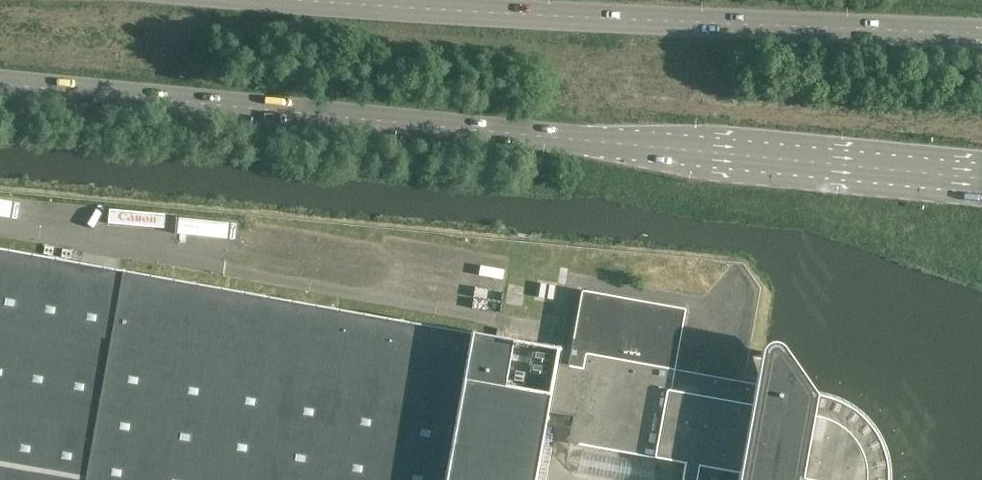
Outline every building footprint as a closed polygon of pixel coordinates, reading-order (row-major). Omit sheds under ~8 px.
[(540,447),(542,447),(548,413),(547,411),(574,416),(569,441),(569,442),(571,443),(684,464),(682,478),(688,479),(696,479),(700,461),(712,463),(711,466),(713,469),(739,474),(738,479),(888,479),(888,476),(888,468),(887,461),(885,453),(882,446),(879,439),(876,433),(871,427),(866,421),(861,415),(855,411),(849,407),(842,403),(836,400),(828,397),(821,396),(674,369),(685,312),(682,309),(584,291),(581,294),(568,366),(555,364),(557,354),(559,352),(559,350),(558,348),(555,347),(553,349),(474,335),(473,333),(471,333),(469,334),(404,323),(402,320),(400,320),(398,322),(334,310),(333,308),(331,308),(329,309),(265,298),(263,296),(261,296),(259,297),(195,286),(194,284),(192,283),(190,285),(125,273),(124,271),(122,271),(120,273),(55,261),(54,259),(52,259),(50,260),(0,251),(0,479),(534,479),(540,447)]
